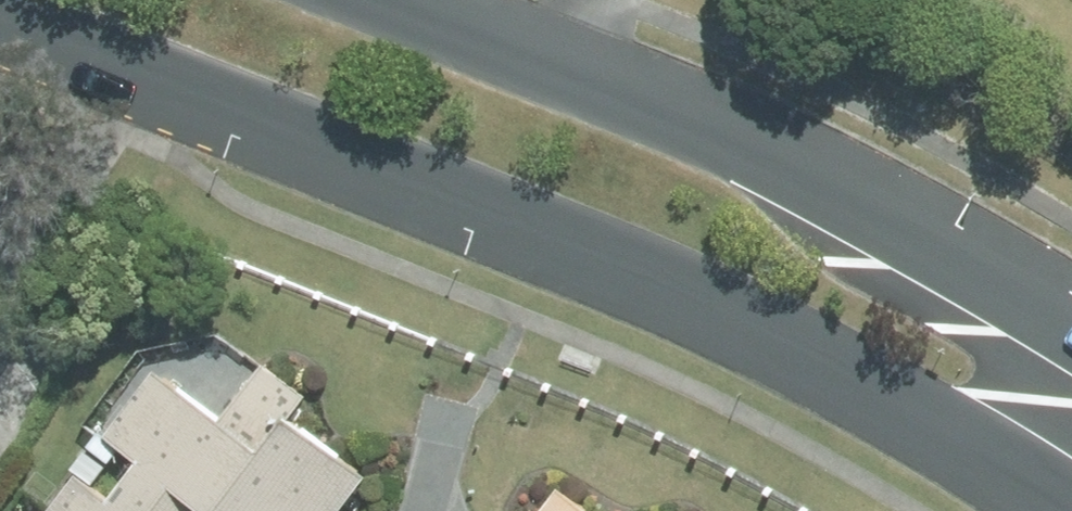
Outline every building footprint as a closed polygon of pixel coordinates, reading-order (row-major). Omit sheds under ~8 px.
[(371,467),(291,409),(304,391),(255,356),(214,412),(149,364),(100,430),(132,454),(104,493),(76,473),(48,510),(338,510),(371,467)] [(563,481),(540,510),(603,510),(563,481)]
